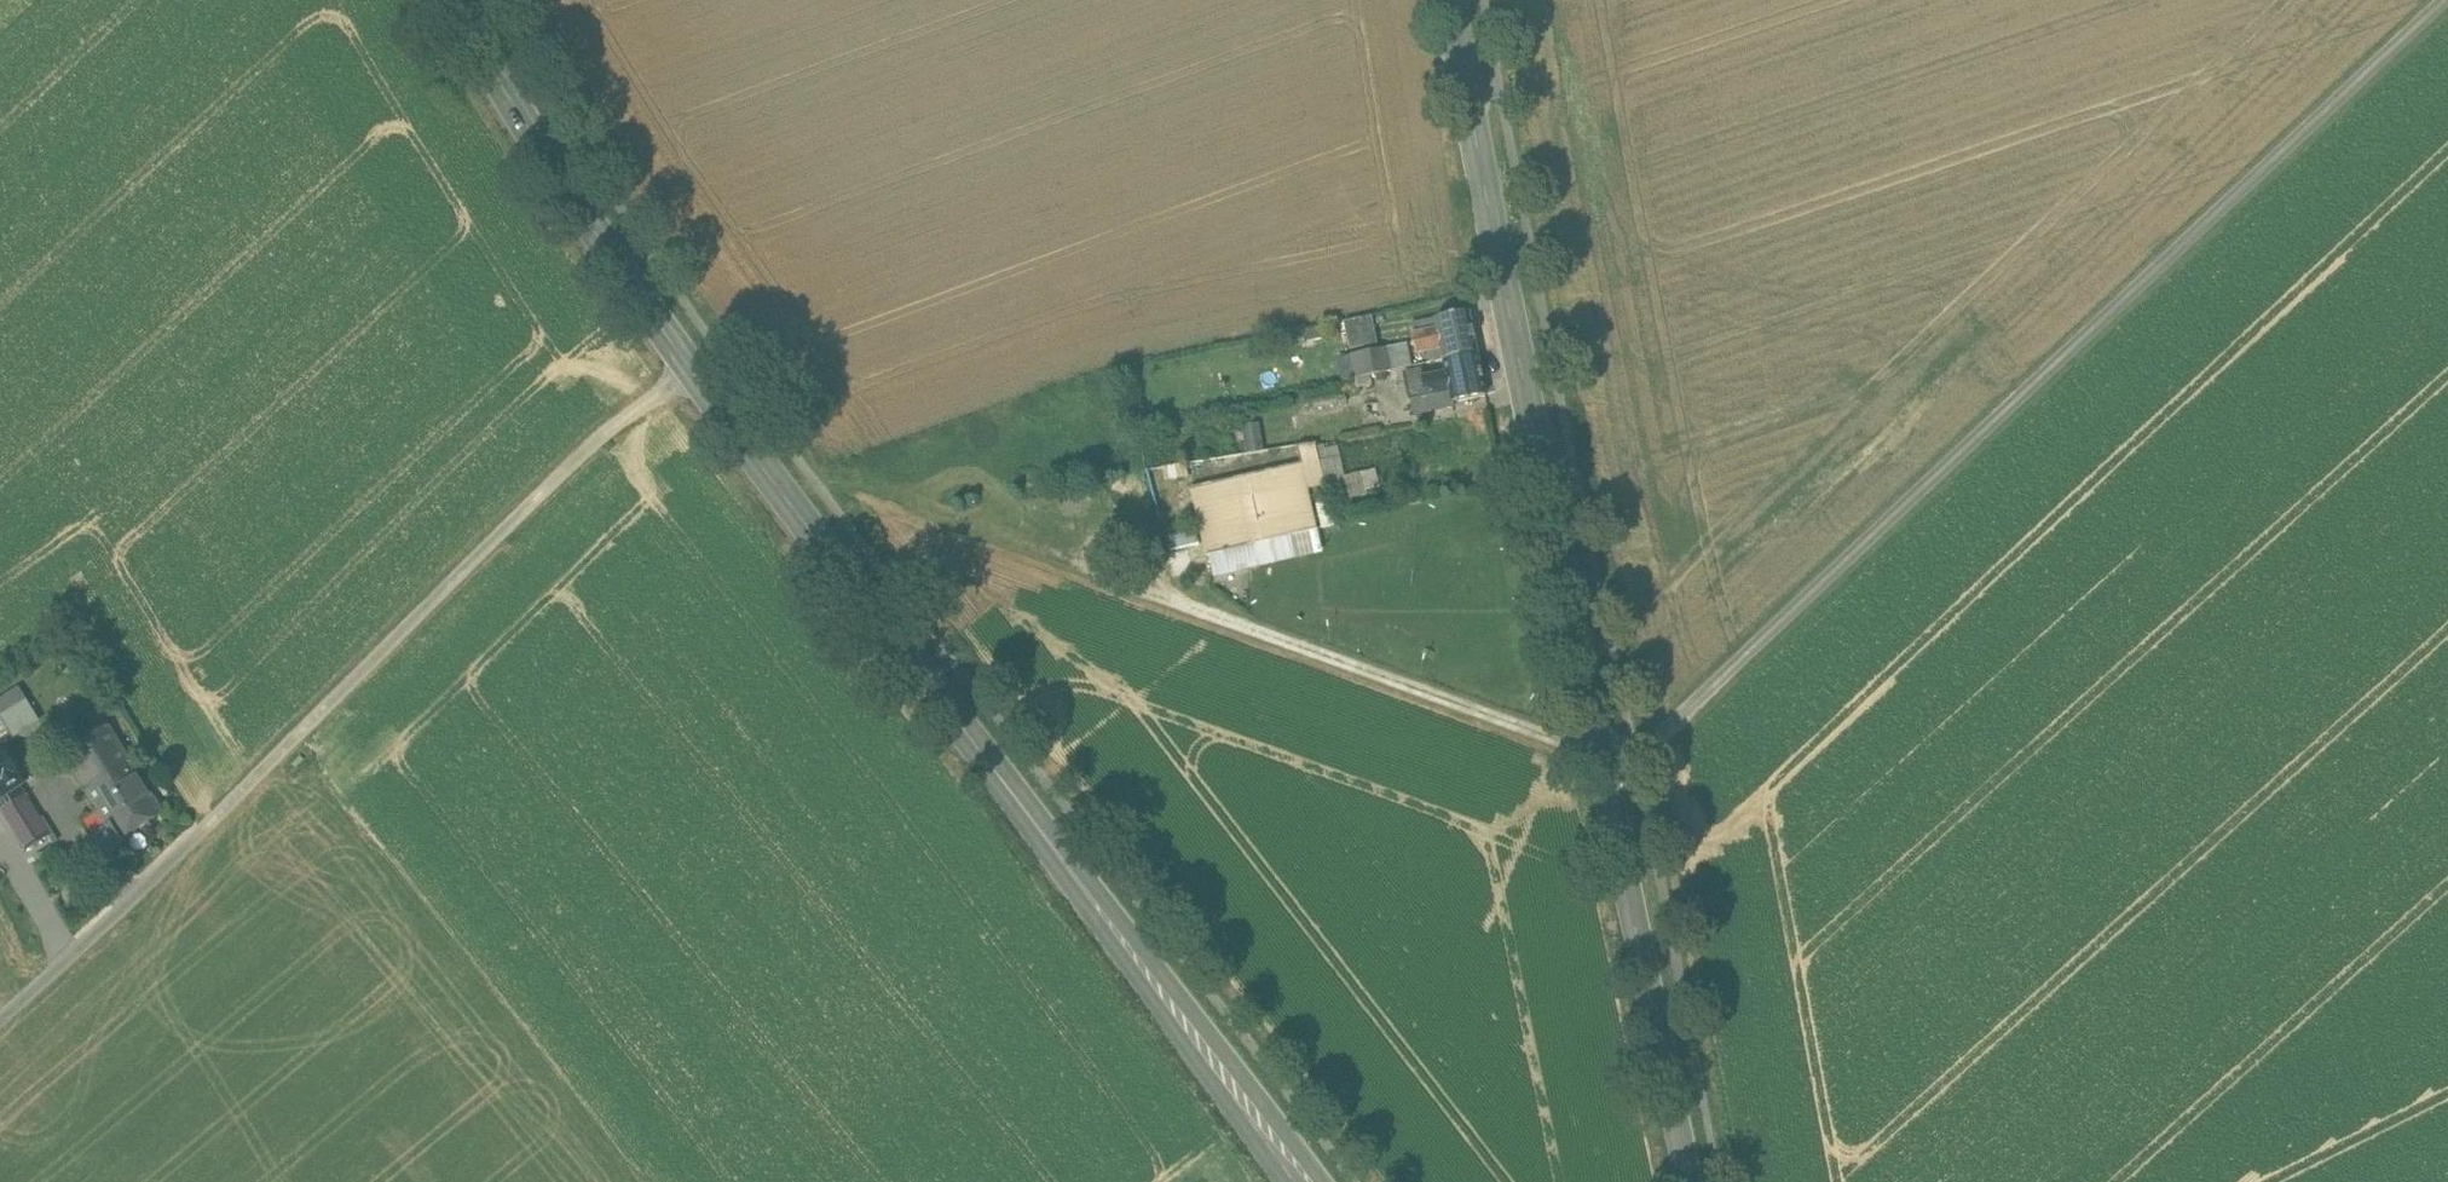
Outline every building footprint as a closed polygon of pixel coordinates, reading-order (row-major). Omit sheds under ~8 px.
[(1469,312),(1419,322),(1421,332),(1413,334),(1415,343),(1412,343),(1413,345),(1415,345),(1417,353),(1427,351),(1430,362),(1444,359),(1477,353),(1469,312)] [(1373,315),(1344,321),(1350,349),(1378,343),(1373,315)] [(1323,326),(1305,330),(1308,341),(1325,337),(1323,326)] [(1407,343),(1351,354),(1355,378),(1371,375),(1412,366),(1407,343)] [(1477,353),(1444,359),(1447,372),(1422,377),(1426,396),(1451,391),(1453,402),(1486,395),(1477,353)] [(1421,371),(1407,374),(1412,399),(1426,396),(1422,377),(1421,371)] [(1371,375),(1355,378),(1358,386),(1373,383),(1371,375)] [(1242,422),(1244,448),(1261,447),(1260,421),(1242,422)] [(1303,462),(1302,463),(1307,485),(1344,476),(1340,455),(1319,460),(1315,441),(1298,445),(1302,461),(1303,462)] [(1259,460),(1260,465),(1284,463),(1282,446),(1244,450),(1245,462),(1259,460)] [(1302,461),(1247,474),(1247,475),(1248,475),(1263,540),(1262,540),(1262,542),(1318,529),(1318,527),(1317,527),(1307,485),(1302,463),(1303,462),(1302,461)] [(1362,473),(1367,494),(1382,490),(1377,469),(1362,473)] [(1350,496),(1367,494),(1362,473),(1345,477),(1350,496)] [(1247,474),(1191,487),(1207,554),(1262,542),(1262,540),(1263,540),(1248,475),(1247,475),(1247,474)] [(162,812),(108,726),(63,754),(109,827),(95,836),(107,855),(123,845),(120,839),(162,812)] [(0,747),(0,796),(19,784),(23,782),(1,747),(0,747)] [(19,784),(0,796),(0,803),(15,828),(37,814),(19,784)] [(37,814),(15,828),(19,835),(41,821),(37,814)] [(41,821),(19,835),(34,857),(54,845),(41,821)]
